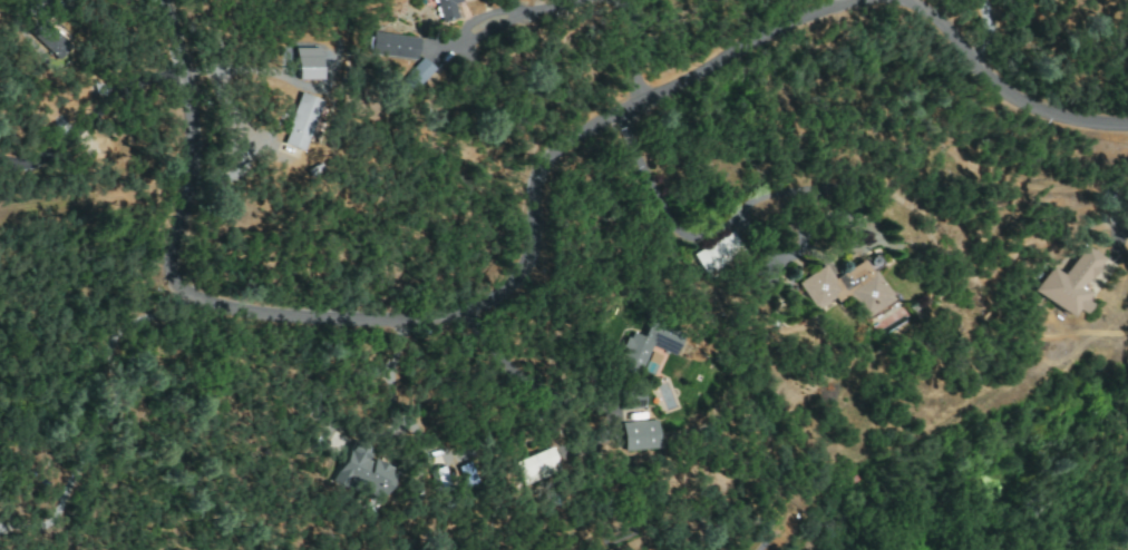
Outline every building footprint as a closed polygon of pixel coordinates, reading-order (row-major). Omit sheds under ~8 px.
[(439,23),(456,18),(452,4),(459,3),(459,0),(433,0),(439,23)] [(33,34),(61,68),(76,56),(49,21),(33,34)] [(417,38),(372,32),(369,54),(414,59),(417,38)] [(297,80),(321,79),(320,48),(296,49),(297,80)] [(413,89),(433,68),(421,58),(402,79),(413,89)] [(276,143),(297,150),(315,99),(294,92),(276,143)] [(809,243),(798,244),(797,225),(776,226),(777,247),(788,246),(788,257),(810,256),(809,243)] [(706,275),(743,251),(731,231),(693,255),(706,275)] [(1069,316),(1074,309),(1077,312),(1088,295),(1079,289),(1099,258),(1081,246),(1062,275),(1050,267),(1033,293),(1069,316)] [(814,310),(835,298),(837,302),(849,295),(863,319),(892,302),(866,259),(833,279),(825,266),(797,282),(814,310)] [(673,355),(680,338),(644,325),(640,337),(627,331),(614,366),(638,375),(648,346),(673,355)] [(639,394),(620,395),(621,408),(640,407),(639,394)] [(620,423),(623,451),(658,448),(655,420),(620,423)] [(394,471),(365,458),(370,448),(351,440),(332,482),(379,504),(394,471)] [(516,459),(523,484),(561,474),(554,449),(516,459)] [(459,466),(467,488),(482,482),(473,460),(459,466)] [(433,469),(438,489),(450,487),(445,466),(433,469)]
